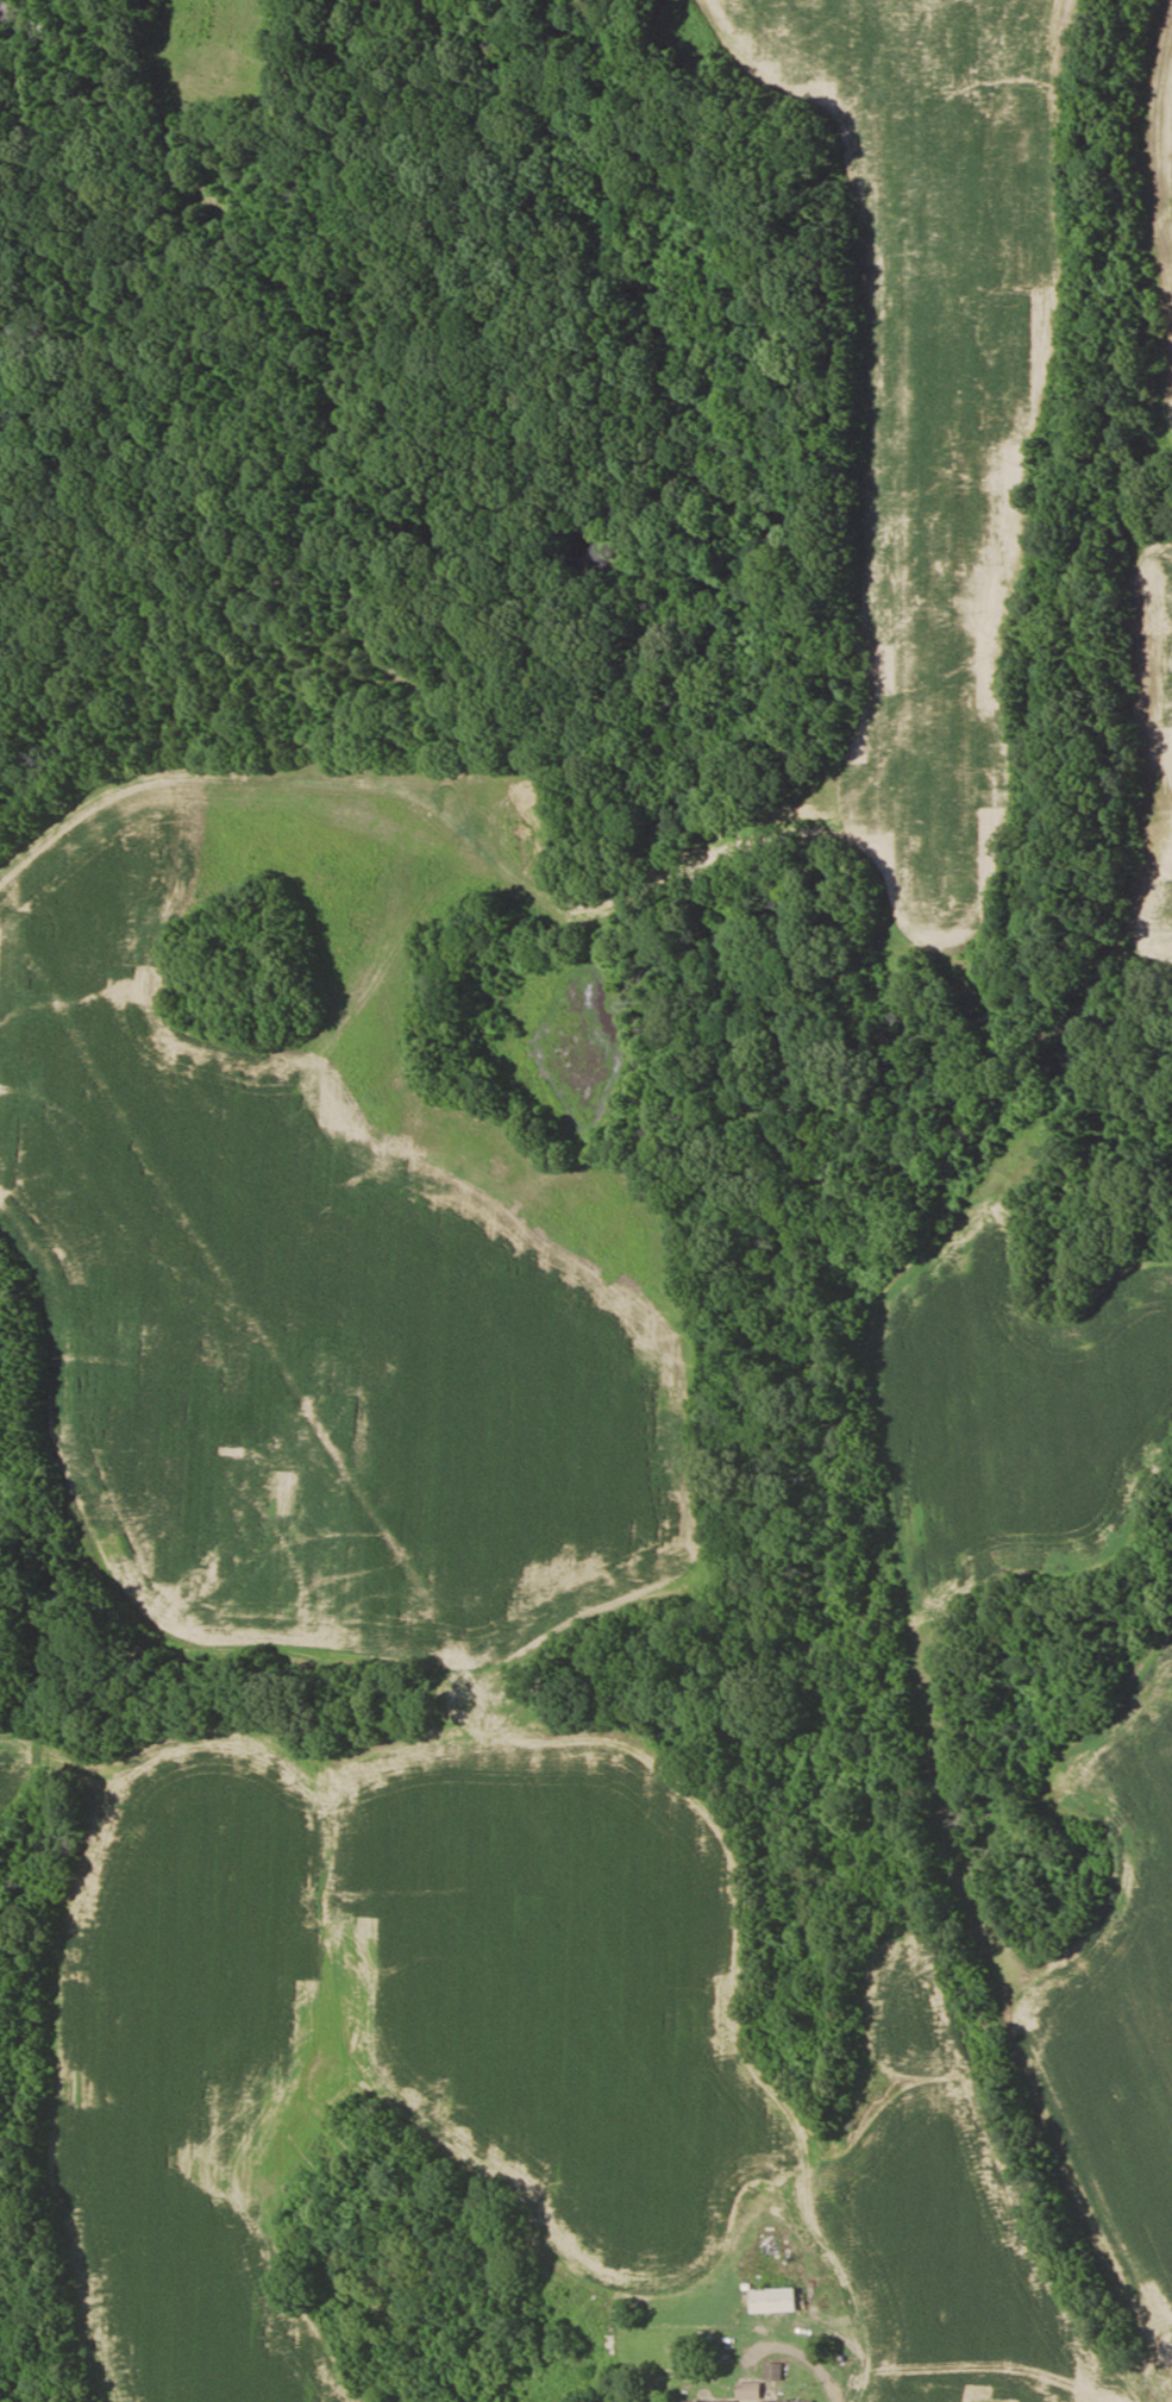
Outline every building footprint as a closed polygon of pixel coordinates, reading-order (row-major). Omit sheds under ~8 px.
[(751,2313),(796,2313),(796,2289),(751,2289),(751,2313)] [(760,2401),(760,2384),(738,2384),(737,2401),(759,2401),(767,2401),(760,2401)]
